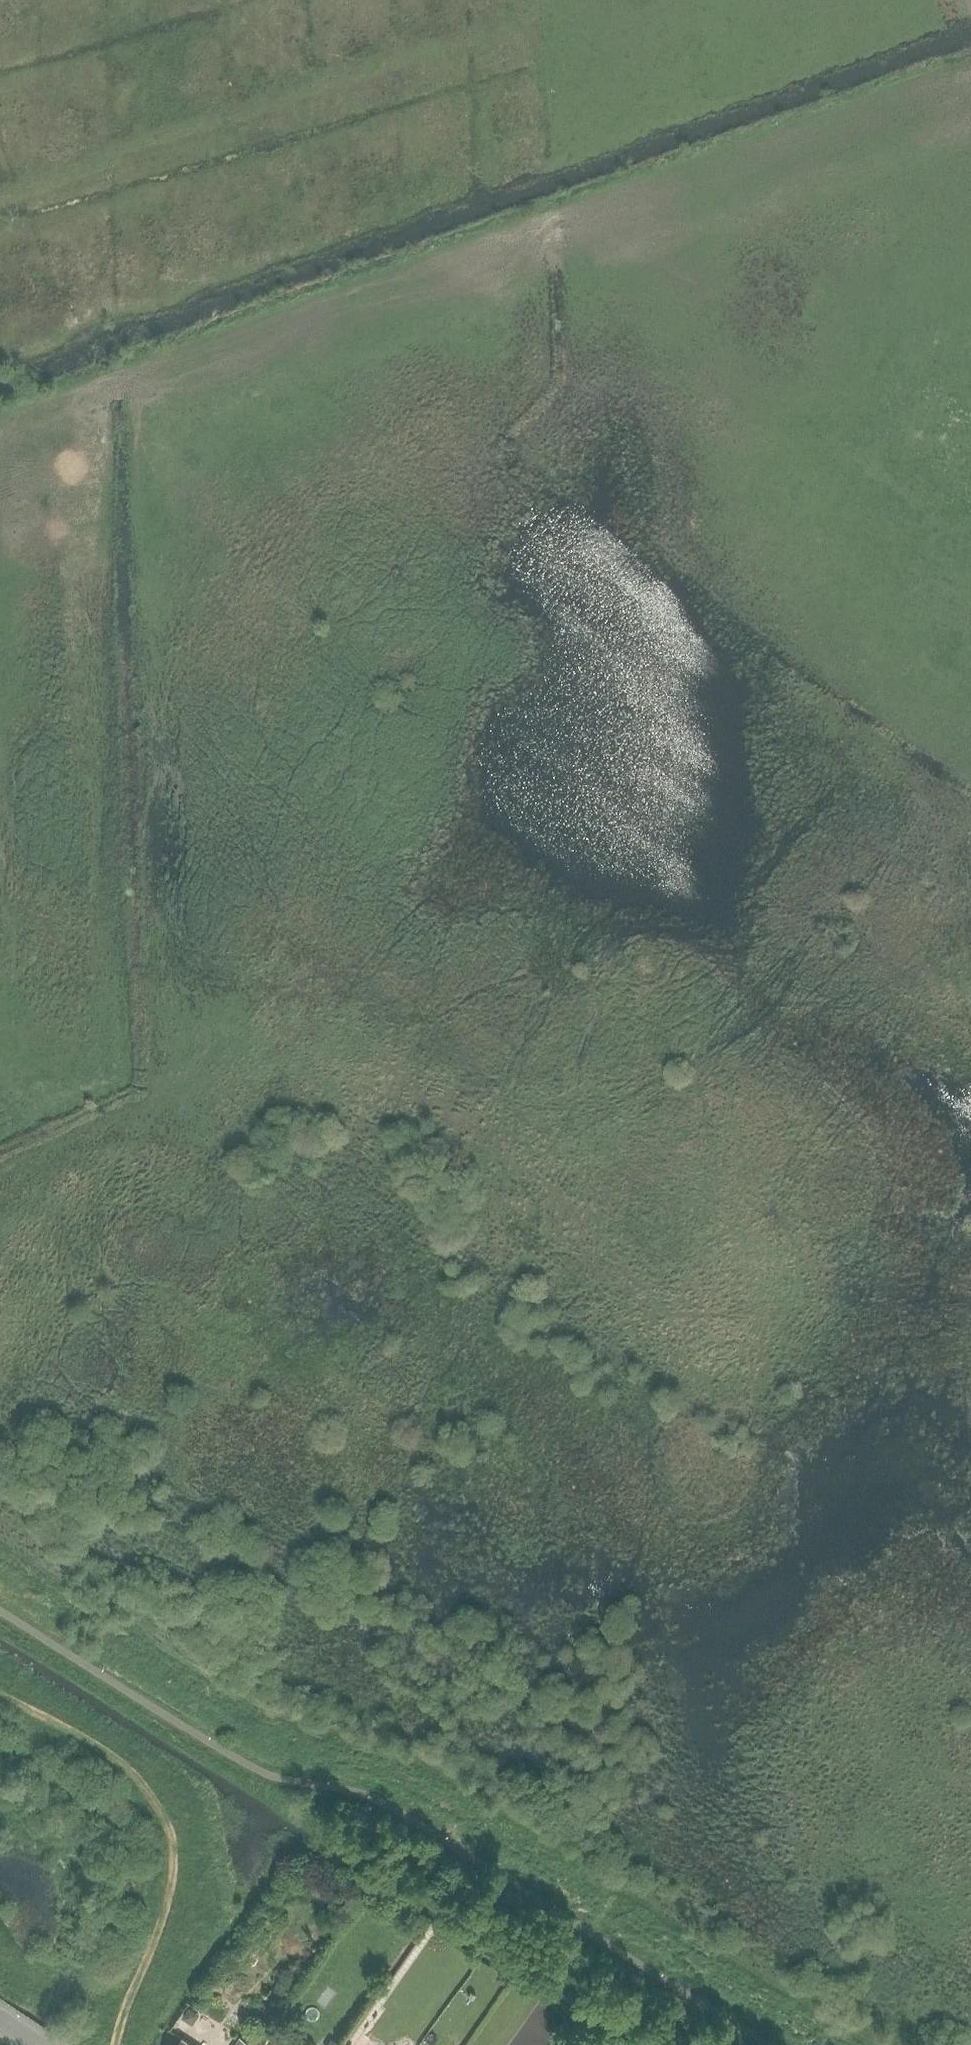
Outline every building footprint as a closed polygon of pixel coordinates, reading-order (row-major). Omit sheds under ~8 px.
[(234,2044),(252,2044),(239,2037),(234,2044)]
